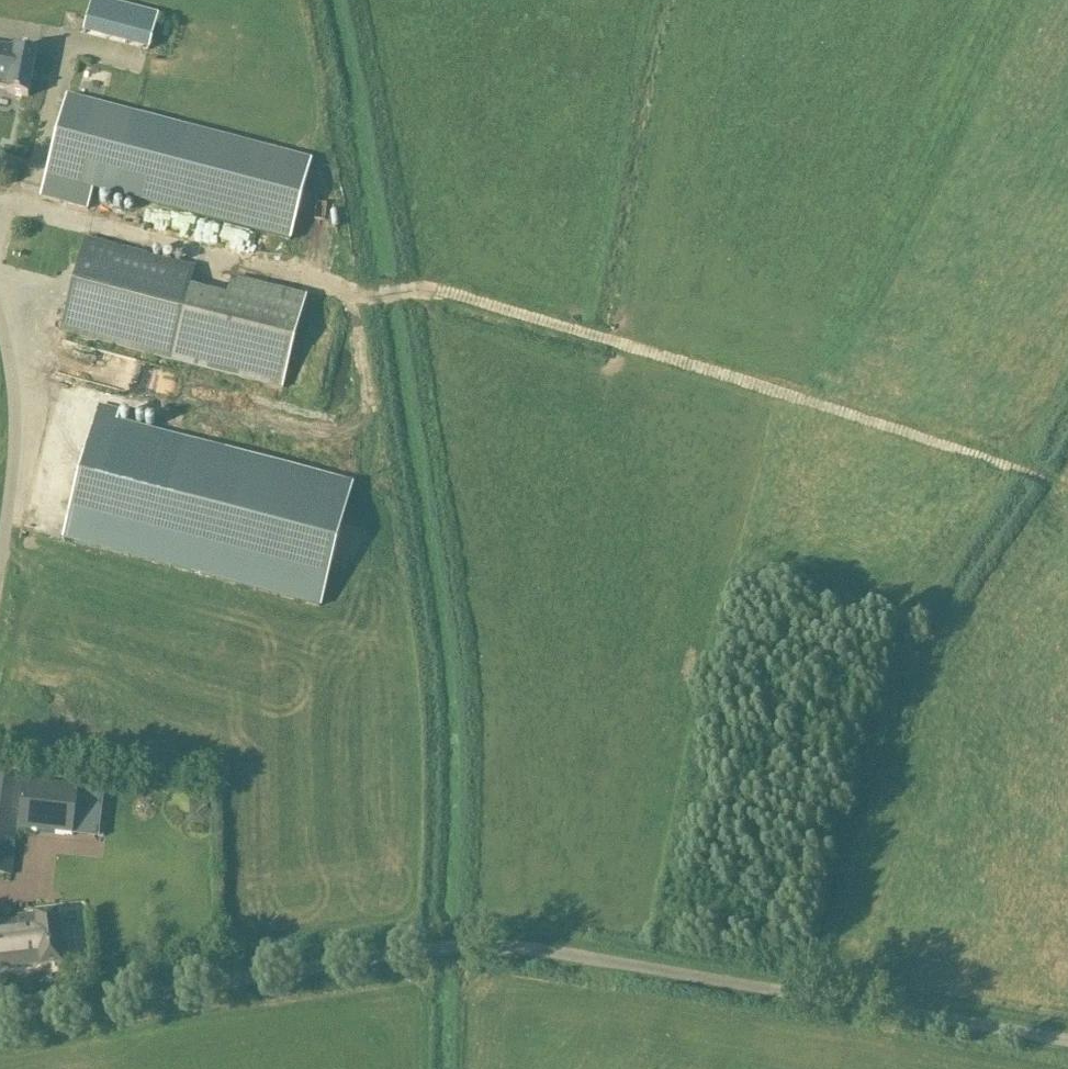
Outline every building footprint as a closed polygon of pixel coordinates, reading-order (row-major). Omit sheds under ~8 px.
[(87,34),(155,50),(164,13),(110,0),(95,0),(87,34)] [(38,53),(0,46),(0,90),(9,91),(8,95),(29,99),(38,53)] [(40,196),(88,208),(93,190),(290,242),(309,164),(216,138),(66,98),(56,138),(40,196)] [(284,391),(307,301),(231,281),(226,297),(191,288),(195,272),(85,244),(62,333),(284,391)] [(354,484),(118,422),(121,411),(99,405),(63,540),(321,608),(354,484)] [(25,780),(0,777),(0,875),(12,877),(18,830),(97,838),(100,801),(106,801),(107,792),(25,780)] [(41,965),(41,969),(63,966),(58,914),(36,916),(36,920),(0,924),(0,970),(41,965)]
